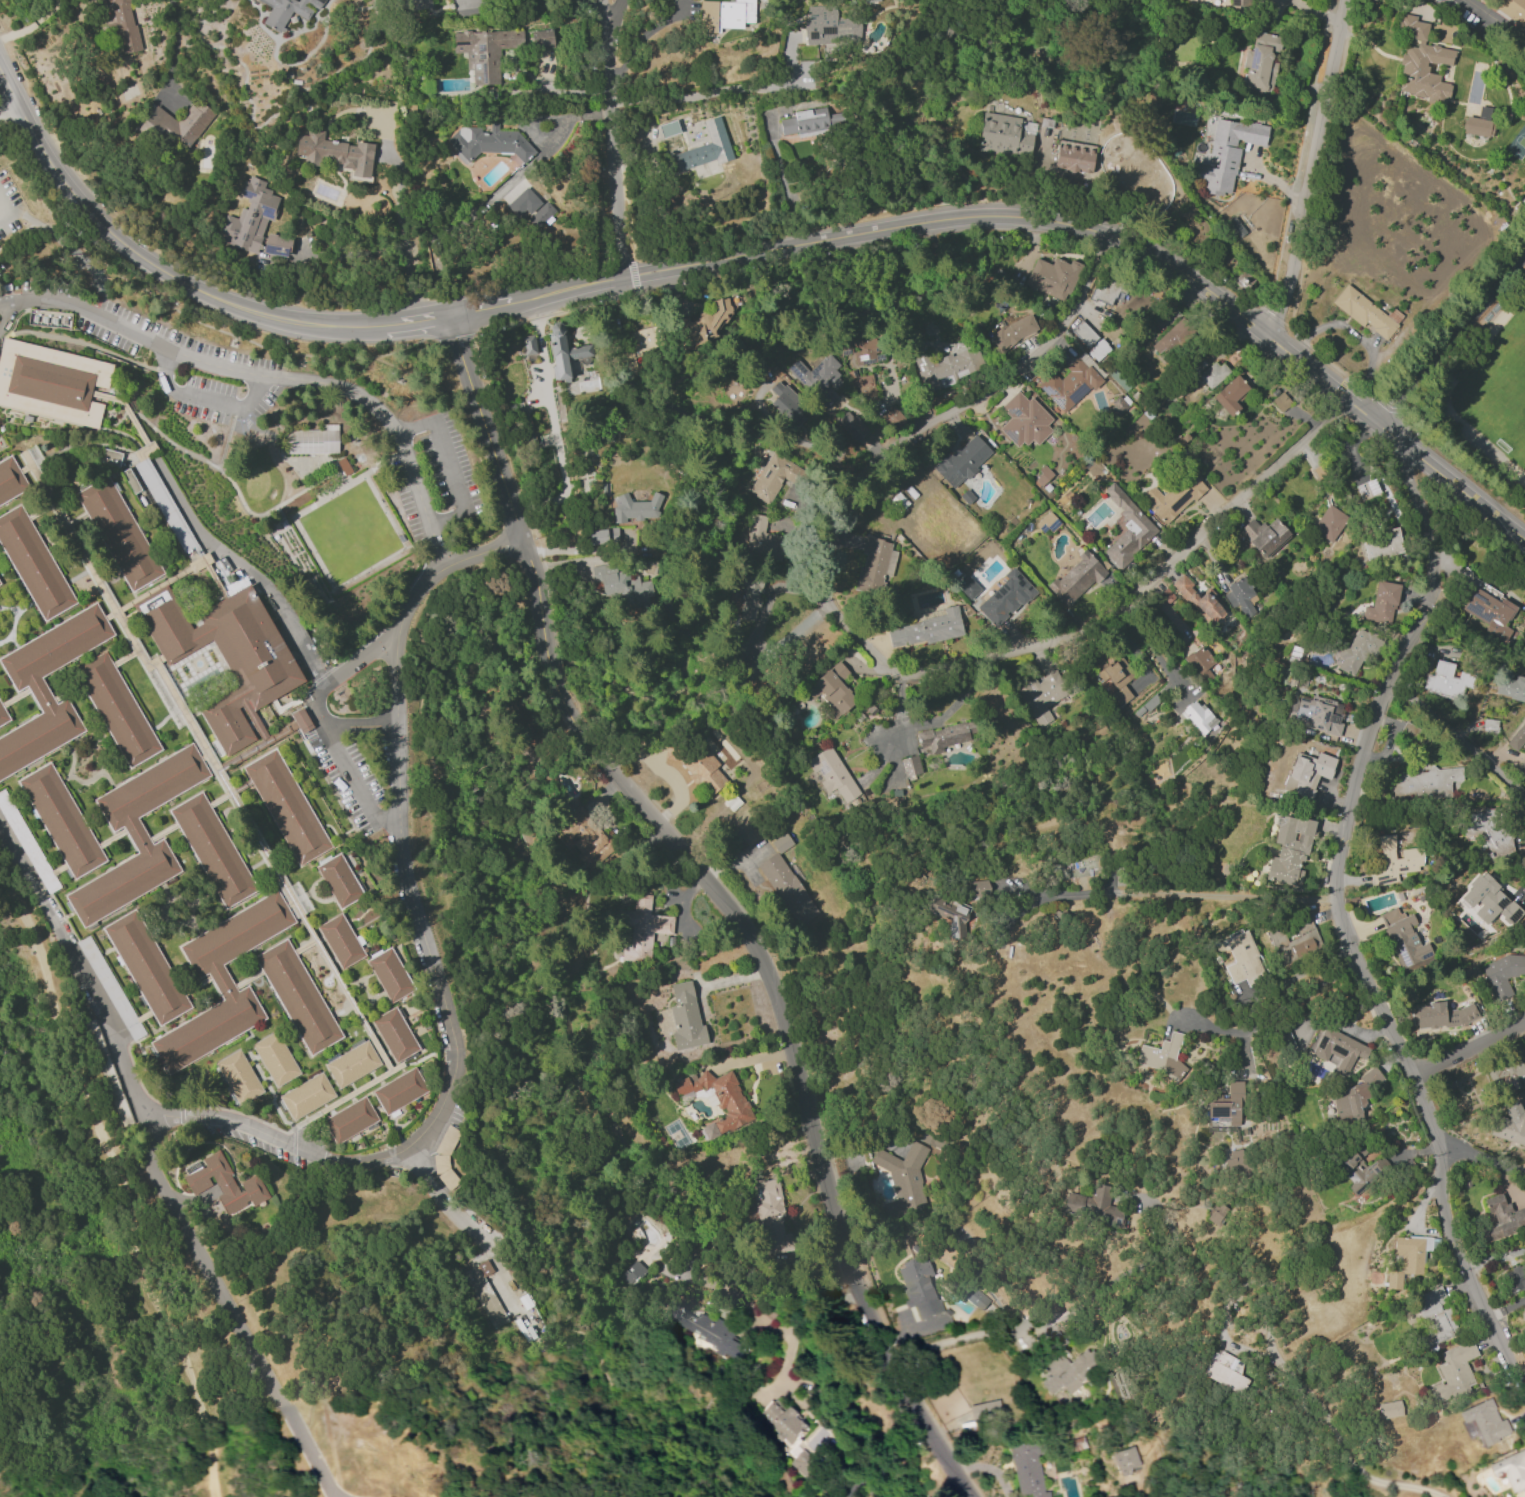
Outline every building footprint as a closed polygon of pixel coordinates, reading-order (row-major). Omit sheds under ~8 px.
[(108,35),(117,33),(122,55),(140,50),(130,0),(100,0),(108,35)] [(294,0),(256,0),(270,8),(262,22),(280,32),(292,12),(307,21),(313,9),(320,12),(327,0),(297,0),(296,1),(294,0)] [(454,19),(477,14),(475,4),(481,3),(479,0),(451,0),(454,19)] [(743,28),(743,22),(754,23),(755,0),(733,0),(733,2),(700,1),(699,32),(719,33),(719,28),(743,28)] [(1494,4),(1524,27),(1524,0),(1497,0),(1494,4)] [(806,44),(860,42),(859,18),(835,19),(834,6),(804,6),(806,44)] [(1396,92),(1427,97),(1426,102),(1446,106),(1450,83),(1438,81),(1439,75),(1427,72),(1428,62),(1451,66),(1454,49),(1424,44),(1428,23),(1416,21),(1416,16),(1400,13),(1396,31),(1409,34),(1408,38),(1418,40),(1416,47),(1405,45),(1396,92)] [(500,84),(498,48),(527,47),(526,29),(452,32),(453,53),(465,52),(466,70),(471,69),(472,85),(500,84)] [(553,46),(552,29),(531,30),(532,47),(553,46)] [(1243,87),(1271,92),(1280,36),(1254,32),(1251,51),(1245,49),(1242,67),(1246,67),(1243,87)] [(155,105),(141,124),(189,158),(200,142),(196,139),(215,112),(195,98),(178,122),(155,105)] [(1463,134),(1490,137),(1493,108),(1478,106),(1477,117),(1464,116),(1463,134)] [(779,119),(781,135),(797,133),(797,135),(843,128),(841,112),(826,114),(825,107),(793,112),(794,117),(779,119)] [(1029,158),(1035,121),(983,112),(977,149),(1029,158)] [(732,159),(720,116),(703,120),(710,143),(672,154),(677,171),(715,160),(716,164),(732,159)] [(1265,146),(1268,127),(1216,118),(1210,155),(1218,156),(1216,168),(1195,164),(1193,179),(1205,181),(1203,191),(1231,196),(1239,148),(1235,148),(1236,141),(1265,146)] [(661,137),(679,133),(676,120),(658,125),(661,137)] [(446,139),(467,162),(479,152),(513,153),(522,163),(535,152),(516,131),(497,130),(498,122),(489,122),(488,139),(478,127),(461,126),(446,139)] [(374,144),(355,141),(355,144),(322,139),(324,127),(311,125),(309,135),(298,134),(295,154),(305,155),(304,161),(353,168),(351,176),(369,178),(374,144)] [(1095,146),(1058,139),(1054,167),(1090,173),(1095,146)] [(255,253),(266,219),(272,221),(279,197),(270,194),(272,190),(263,188),(265,181),(246,175),(239,196),(249,199),(246,209),(241,207),(237,219),(225,214),(216,240),(255,253)] [(517,218),(525,211),(529,215),(541,203),(526,187),(505,205),(517,218)] [(557,212),(546,201),(527,219),(538,230),(557,212)] [(291,238),(266,234),(263,253),(288,257),(291,238)] [(1024,285),(1066,302),(1081,264),(1070,259),(1068,263),(1053,257),(1051,264),(1035,257),(1024,285)] [(1124,285),(1100,275),(1089,303),(1113,313),(1124,285)] [(1363,326),(1364,324),(1387,340),(1404,316),(1392,307),(1387,314),(1344,284),(1331,304),(1363,326)] [(676,321),(681,346),(721,338),(718,323),(738,319),(734,299),(695,306),(697,317),(676,321)] [(1038,332),(1030,314),(989,332),(997,350),(1038,332)] [(1155,346),(1173,365),(1203,336),(1185,317),(1155,346)] [(1071,330),(1087,348),(1098,338),(1081,320),(1071,330)] [(555,382),(570,380),(567,360),(581,358),(582,363),(593,362),(590,344),(565,348),(562,321),(547,323),(555,382)] [(628,332),(631,348),(623,350),(627,363),(662,355),(655,325),(628,332)] [(525,355),(536,353),(534,334),(522,336),(525,355)] [(851,341),(856,366),(883,360),(878,336),(851,341)] [(840,350),(852,349),(851,337),(839,338),(840,350)] [(0,349),(0,404),(11,407),(9,402),(10,394),(87,409),(91,385),(107,389),(113,361),(2,339),(0,349)] [(1088,351),(1096,361),(1110,349),(1102,339),(1088,351)] [(924,391),(984,370),(976,346),(929,362),(923,345),(910,350),(924,391)] [(1064,414),(1101,378),(1088,364),(1091,360),(1083,351),(1065,368),(1068,371),(1060,379),(1052,371),(1037,385),(1064,414)] [(836,397),(831,392),(843,382),(833,371),(839,365),(828,353),(808,371),(797,358),(786,367),(823,408),(836,397)] [(1210,390),(1229,372),(1216,359),(1197,376),(1210,390)] [(859,387),(861,401),(875,399),(872,375),(851,378),(852,388),(859,387)] [(1228,417),(1241,409),(1235,401),(1249,390),(1238,375),(1212,394),(1228,417)] [(769,403),(795,428),(811,412),(777,380),(769,389),(776,396),(769,403)] [(998,428),(1018,449),(1030,438),(1035,443),(1059,420),(1039,399),(1033,405),(1018,390),(1000,407),(1010,418),(998,428)] [(1271,399),(1279,411),(1291,404),(1283,391),(1271,399)] [(103,404),(89,401),(86,411),(17,396),(15,403),(13,410),(98,428),(103,404)] [(1128,405),(1118,396),(1108,406),(1118,416),(1128,405)] [(881,416),(893,432),(907,422),(894,405),(881,416)] [(878,448),(873,443),(878,438),(849,408),(836,420),(870,456),(878,448)] [(285,430),(285,454),(338,452),(337,424),(321,424),(321,429),(285,430)] [(993,452),(973,431),(934,469),(953,489),(993,452)] [(118,466),(122,453),(103,448),(99,461),(118,466)] [(748,493),(769,504),(782,481),(794,487),(804,470),(770,452),(748,493)] [(29,490),(12,457),(0,463),(0,505),(29,490)] [(1206,487),(1190,470),(1162,496),(1152,486),(1141,496),(1166,523),(1206,487)] [(126,592),(159,576),(111,474),(78,490),(126,592)] [(1361,501),(1380,494),(1373,478),(1355,485),(1361,501)] [(1118,568),(1158,530),(1112,482),(1101,492),(1131,524),(1102,551),(1118,568)] [(613,522),(661,520),(660,492),(650,493),(651,501),(629,502),(629,495),(612,495),(613,522)] [(21,503),(0,515),(0,543),(42,621),(75,604),(21,503)] [(1311,531),(1333,543),(1347,515),(1325,504),(1311,531)] [(1034,524),(1044,535),(1059,522),(1049,511),(1034,524)] [(745,553),(765,556),(766,544),(776,546),(775,550),(778,551),(780,536),(764,533),(766,516),(751,514),(745,553)] [(1251,518),(1238,531),(1263,558),(1289,533),(1273,516),(1260,528),(1251,518)] [(1361,534),(1365,561),(1402,554),(1398,528),(1361,534)] [(855,590),(885,597),(895,551),(890,550),(892,542),(865,536),(862,553),(863,553),(855,590)] [(1047,587),(1067,608),(1105,571),(1086,550),(1047,587)] [(591,566),(592,582),(601,581),(602,596),(618,595),(619,609),(653,607),(651,581),(638,582),(637,571),(615,572),(614,564),(591,566)] [(976,607),(996,628),(1035,591),(1012,566),(1003,575),(1006,578),(976,607)] [(1457,607),(1487,624),(1484,630),(1504,642),(1511,629),(1505,626),(1518,603),(1460,571),(1457,577),(1469,584),(1457,607)] [(1170,586),(1214,623),(1227,607),(1205,589),(1199,597),(1191,590),(1195,585),(1181,573),(1170,586)] [(756,621),(762,578),(744,576),(738,618),(756,621)] [(1232,608),(1238,604),(1241,610),(1258,600),(1244,577),(1221,591),(1232,608)] [(1372,607),(1364,606),(1361,619),(1392,624),(1398,584),(1376,580),(1372,607)] [(301,686),(255,584),(198,609),(204,622),(188,629),(167,584),(133,599),(163,665),(214,641),(236,691),(201,707),(222,756),(256,741),(258,747),(283,736),(280,729),(266,735),(253,707),(301,686)] [(15,692),(27,686),(41,715),(0,735),(0,776),(85,734),(67,698),(55,704),(40,674),(114,637),(98,605),(0,653),(0,662),(15,692)] [(963,635),(957,605),(943,608),(944,617),(887,628),(891,648),(963,635)] [(1349,646),(1341,643),(1336,655),(1342,657),(1337,668),(1354,676),(1364,653),(1375,658),(1382,640),(1356,629),(1349,646)] [(1207,669),(1215,661),(1199,644),(1183,659),(1205,683),(1213,675),(1207,669)] [(160,750),(106,650),(74,668),(128,768),(160,750)] [(1094,675),(1117,708),(1133,697),(1123,684),(1135,675),(1120,656),(1094,675)] [(1454,664),(1436,659),(1432,675),(1426,674),(1422,689),(1460,699),(1463,686),(1471,688),(1475,675),(1459,671),(1457,678),(1451,676),(1454,664)] [(850,673),(839,660),(804,689),(812,699),(818,694),(828,706),(823,709),(833,721),(857,701),(841,681),(850,673)] [(1508,675),(1509,668),(1493,666),(1490,683),(1497,684),(1495,695),(1524,700),(1524,678),(1508,675)] [(1045,706),(1070,692),(1057,669),(1034,683),(1029,675),(1013,685),(1038,728),(1053,719),(1045,706)] [(1311,695),(1310,698),(1293,694),(1286,721),(1339,736),(1342,724),(1338,723),(1343,704),(1311,695)] [(1195,698),(1181,711),(1202,735),(1217,722),(1195,698)] [(1506,744),(1516,751),(1524,740),(1524,718),(1506,744)] [(942,747),(969,740),(965,721),(916,733),(921,756),(943,751),(942,747)] [(708,797),(727,781),(716,769),(719,765),(699,742),(686,753),(677,742),(663,754),(671,763),(676,759),(708,797)] [(93,795),(111,832),(123,826),(138,856),(64,892),(80,925),(181,875),(163,838),(151,844),(136,815),(210,778),(194,745),(93,795)] [(859,794),(830,746),(806,760),(813,773),(815,772),(828,793),(835,788),(844,803),(859,794)] [(330,848),(276,748),(243,766),(297,866),(330,848)] [(1336,759),(1317,752),(1315,759),(1295,752),(1282,790),(1310,800),(1319,776),(1329,780),(1336,759)] [(900,759),(904,777),(921,773),(916,755),(900,759)] [(19,778),(70,880),(103,863),(53,761),(19,778)] [(1393,800),(1451,796),(1450,781),(1463,780),(1462,768),(1391,773),(1393,800)] [(203,790),(170,808),(223,908),(256,891),(203,790)] [(580,806),(555,825),(568,842),(570,841),(579,853),(576,855),(586,868),(612,849),(580,806)] [(1488,858),(1507,856),(1503,809),(1462,813),(1465,839),(1486,837),(1488,858)] [(1265,880),(1300,887),(1303,870),(1313,821),(1276,814),(1274,824),(1277,825),(1273,844),(1279,845),(1277,857),(1269,855),(1265,880)] [(770,841),(777,853),(792,844),(785,832),(770,841)] [(1424,870),(1421,846),(1400,849),(1401,857),(1395,858),(1392,834),(1378,836),(1382,868),(1371,870),(1373,885),(1397,882),(1396,873),(1424,870)] [(756,865),(798,926),(819,912),(777,851),(756,865)] [(363,895),(340,853),(316,866),(339,908),(363,895)] [(1524,910),(1479,873),(1469,885),(1470,886),(1460,899),(1470,908),(1476,901),(1480,905),(1473,914),(1486,925),(1497,913),(1512,926),(1524,910)] [(966,898),(988,897),(987,880),(965,881),(966,898)] [(165,1072),(266,1021),(248,985),(236,991),(221,962),(295,924),(279,892),(178,942),(197,979),(208,973),(222,1002),(149,1039),(165,1072)] [(652,933),(672,934),(673,916),(650,915),(651,894),(634,893),(633,911),(618,910),(617,925),(631,925),(630,946),(622,945),(621,960),(651,961),(652,933)] [(948,939),(964,938),(965,935),(964,926),(969,907),(931,896),(927,913),(947,918),(948,939)] [(1378,914),(1402,973),(1433,960),(1426,943),(1419,946),(1411,926),(1416,924),(1412,913),(1402,917),(1397,906),(1378,914)] [(156,1026),(189,1009),(137,908),(104,926),(156,1026)] [(365,955),(340,913),(316,926),(341,969),(365,955)] [(1265,930),(1283,968),(1323,948),(1308,916),(1292,923),(1299,936),(1287,941),(1279,924),(1265,930)] [(1233,962),(1224,966),(1231,984),(1244,979),(1248,988),(1266,980),(1246,930),(1224,939),(1233,962)] [(78,943),(132,1041),(144,1035),(90,936),(78,943)] [(255,955),(308,1056),(341,1038),(288,938),(255,955)] [(387,1002),(411,992),(393,947),(368,958),(387,1002)] [(1494,1002),(1512,995),(1505,979),(1524,971),(1524,967),(1518,950),(1480,965),(1494,1002)] [(670,984),(674,1006),(669,1007),(674,1032),(671,1033),(675,1050),(705,1044),(692,980),(670,984)] [(1444,1008),(1444,1003),(1412,1005),(1414,1028),(1479,1024),(1478,1005),(1444,1008)] [(373,1017),(392,1062),(417,1052),(398,1007),(373,1017)] [(1334,1072),(1345,1077),(1354,1056),(1365,1060),(1371,1047),(1323,1027),(1318,1039),(1315,1037),(1307,1053),(1325,1061),(1328,1053),(1340,1058),(1334,1072)] [(252,1042),(273,1087),(299,1075),(278,1030),(252,1042)] [(1140,1044),(1135,1066),(1182,1076),(1185,1063),(1175,1061),(1181,1033),(1170,1031),(1168,1041),(1161,1040),(1159,1049),(1140,1044)] [(337,1088),(381,1065),(367,1040),(324,1063),(337,1088)] [(215,1061),(236,1104),(262,1092),(240,1048),(215,1061)] [(1494,1091),(1524,1081),(1524,1073),(1520,1059),(1487,1070),(1494,1091)] [(428,1092),(415,1067),(372,1090),(384,1114),(428,1092)] [(1332,1091),(1337,1123),(1363,1119),(1360,1099),(1369,1098),(1367,1084),(1380,1083),(1378,1069),(1360,1072),(1362,1086),(1332,1091)] [(733,1070),(711,1078),(708,1071),(694,1076),(694,1074),(672,1082),(677,1097),(710,1085),(719,1110),(723,1109),(726,1117),(699,1127),(704,1140),(752,1122),(733,1070)] [(278,1094),(290,1120),(335,1099),(323,1073),(278,1094)] [(1207,1120),(1228,1120),(1228,1125),(1239,1125),(1240,1119),(1243,1119),(1244,1082),(1228,1081),(1228,1095),(1208,1094),(1207,1120)] [(378,1121),(365,1096),(322,1118),(335,1143),(378,1121)] [(1503,1117),(1494,1114),(1488,1135),(1524,1145),(1524,1111),(1517,1108),(1518,1105),(1507,1102),(1503,1117)] [(887,1172),(898,1214),(930,1206),(920,1166),(927,1148),(910,1139),(901,1160),(877,1147),(869,1161),(887,1172)] [(1365,1166),(1359,1158),(1365,1154),(1357,1143),(1334,1159),(1350,1184),(1346,1186),(1352,1195),(1391,1168),(1381,1155),(1365,1166)] [(1230,1158),(1224,1160),(1227,1176),(1247,1171),(1241,1148),(1228,1151),(1230,1158)] [(268,1198),(257,1173),(236,1183),(220,1149),(201,1158),(205,1165),(183,1175),(192,1194),(214,1184),(219,1195),(218,1196),(226,1214),(250,1203),(252,1205),(268,1198)] [(749,1182),(762,1247),(790,1241),(776,1176),(749,1182)] [(1066,1192),(1062,1215),(1122,1226),(1125,1209),(1108,1206),(1112,1186),(1094,1183),(1091,1197),(1066,1192)] [(1488,1214),(1493,1212),(1496,1224),(1477,1229),(1480,1241),(1524,1229),(1524,1206),(1511,1210),(1509,1203),(1505,1204),(1502,1193),(1484,1198),(1488,1214)] [(1422,1274),(1424,1237),(1394,1236),(1393,1255),(1400,1256),(1400,1271),(1387,1271),(1386,1289),(1402,1289),(1402,1273),(1422,1274)] [(462,1272),(493,1329),(507,1321),(483,1277),(493,1271),(486,1259),(462,1272)] [(897,1268),(917,1320),(940,1310),(922,1259),(897,1268)] [(648,1273),(637,1260),(617,1276),(628,1289),(648,1273)] [(1524,1288),(1524,1267),(1523,1263),(1500,1273),(1510,1295),(1524,1288)] [(975,1287),(965,1295),(977,1312),(987,1304),(975,1287)] [(1413,1296),(1427,1332),(1419,1335),(1424,1348),(1457,1335),(1439,1287),(1413,1296)] [(734,1360),(746,1337),(713,1320),(713,1321),(697,1313),(695,1317),(672,1305),(663,1322),(734,1360)] [(1465,1360),(1478,1355),(1471,1339),(1439,1352),(1443,1362),(1436,1365),(1443,1382),(1428,1388),(1435,1406),(1470,1392),(1468,1386),(1474,1383),(1465,1360)] [(1239,1375),(1245,1363),(1213,1349),(1201,1376),(1243,1395),(1250,1380),(1239,1375)] [(1067,1365),(1058,1354),(1041,1369),(1047,1375),(1039,1383),(1051,1397),(1061,1388),(1066,1394),(1098,1366),(1084,1350),(1067,1365)] [(757,1413),(793,1458),(788,1462),(800,1478),(831,1454),(821,1441),(826,1436),(817,1424),(809,1431),(789,1406),(783,1411),(774,1399),(757,1413)] [(1380,1419),(1403,1415),(1400,1399),(1377,1404),(1380,1419)] [(1457,1412),(1462,1424),(1472,1419),(1484,1446),(1510,1434),(1504,1419),(1498,1421),(1489,1399),(1457,1412)] [(1000,1412),(997,1400),(968,1406),(971,1419),(1000,1412)] [(1017,1495),(1029,1493),(1030,1496),(1048,1496),(1047,1492),(1043,1492),(1035,1442),(1009,1446),(1017,1495)] [(1119,1475),(1139,1468),(1131,1446),(1111,1454),(1119,1475)] [(1523,1450),(1488,1464),(1493,1478),(1503,1474),(1510,1495),(1520,1491),(1523,1496),(1524,1496),(1524,1454),(1523,1450)]
